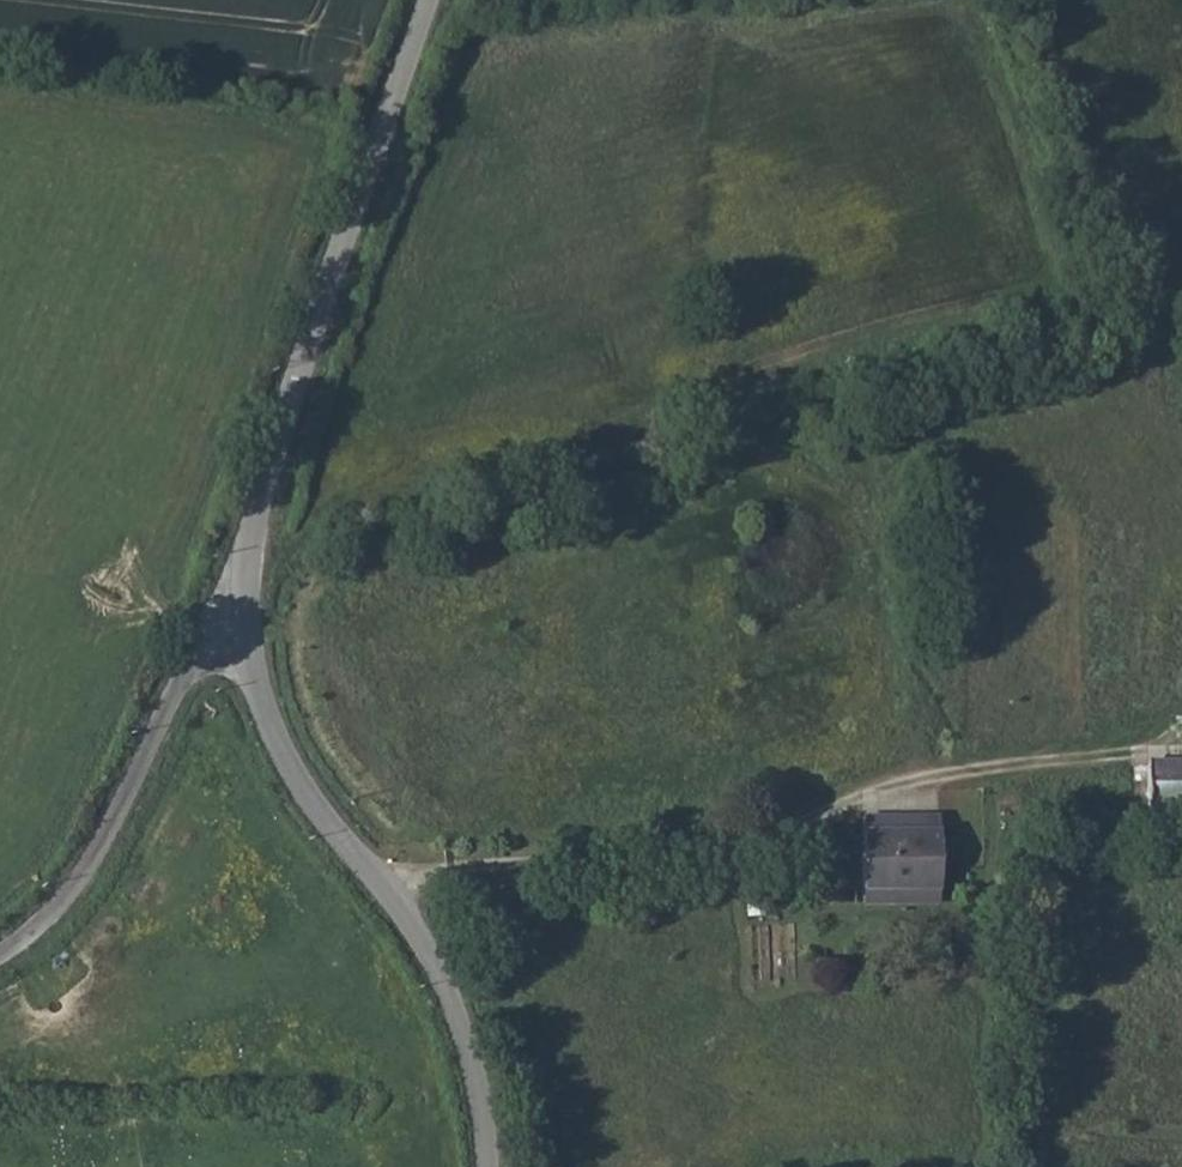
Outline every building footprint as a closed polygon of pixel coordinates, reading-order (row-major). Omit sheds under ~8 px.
[(1154,761),(1153,819),(1181,819),(1181,762),(1154,761)] [(939,815),(862,814),(862,906),(939,906),(939,815)]
